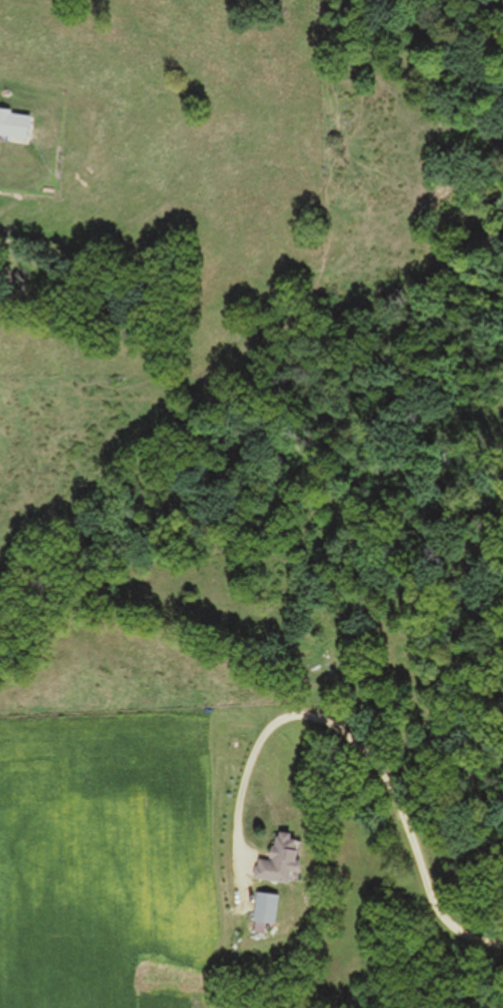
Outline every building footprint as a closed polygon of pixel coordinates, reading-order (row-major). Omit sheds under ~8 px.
[(0,113),(0,137),(28,140),(30,116),(0,113)] [(256,862),(252,880),(290,887),(298,843),(289,841),(290,837),(274,833),(268,864),(256,862)] [(251,925),(273,927),(277,897),(254,895),(251,925)]
